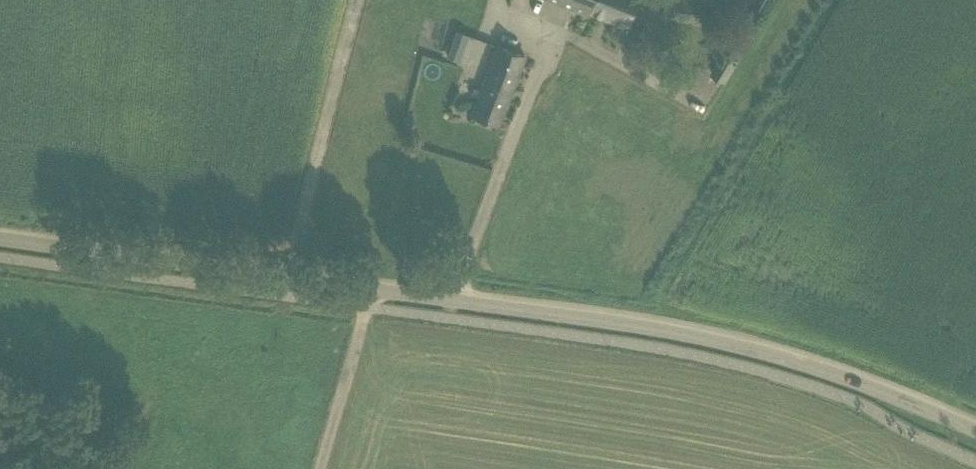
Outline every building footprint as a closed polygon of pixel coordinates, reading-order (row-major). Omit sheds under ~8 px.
[(586,9),(587,6),(590,0),(562,0),(586,9)] [(587,6),(586,9),(589,11),(590,7),(626,21),(633,4),(634,0),(590,0),(587,6)] [(712,21),(715,0),(665,0),(663,15),(712,21)] [(734,7),(729,16),(743,25),(749,15),(734,7)] [(453,28),(443,55),(456,60),(466,33),(453,28)] [(458,62),(466,64),(468,57),(483,61),(489,42),(466,36),(458,62)] [(499,45),(472,114),(498,124),(524,54),(499,45)] [(710,72),(723,79),(736,60),(722,52),(710,72)]
